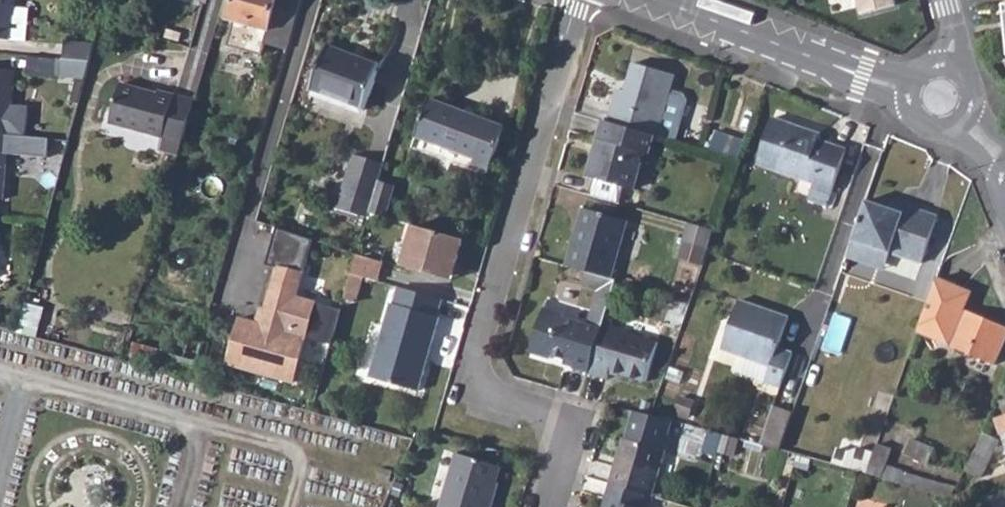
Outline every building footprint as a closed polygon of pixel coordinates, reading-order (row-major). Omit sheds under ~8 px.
[(28,41),(31,9),(16,8),(16,0),(0,0),(0,39),(28,41)] [(288,50),(302,0),(235,0),(229,21),(271,31),(267,45),(288,50)] [(859,23),(899,11),(896,0),(854,0),(859,23)] [(60,61),(89,63),(94,45),(62,43),(60,61)] [(331,45),(315,87),(366,107),(382,65),(331,45)] [(28,76),(57,79),(58,61),(29,58),(28,76)] [(60,61),(58,61),(57,79),(77,80),(71,103),(78,105),(89,63),(60,61)] [(621,89),(611,121),(657,134),(678,140),(691,98),(687,91),(674,87),(677,75),(636,63),(629,91),(621,89)] [(8,135),(25,137),(28,108),(11,106),(14,72),(0,70),(0,135),(8,135)] [(159,147),(179,153),(194,103),(157,93),(156,99),(145,96),(147,93),(120,86),(110,123),(161,138),(159,147)] [(432,100),(418,135),(477,160),(474,168),(490,174),(508,130),(432,100)] [(775,119),(760,165),(818,185),(816,191),(834,197),(850,152),(821,142),(823,135),(775,119)] [(611,121),(608,120),(600,143),(603,149),(601,158),(597,156),(591,174),(599,177),(593,196),(622,204),(627,185),(634,187),(638,171),(640,169),(642,168),(647,152),(652,153),(657,134),(611,121)] [(0,135),(0,199),(3,200),(8,135),(0,135)] [(342,204),(370,213),(371,211),(375,198),(380,182),(387,160),(357,152),(342,204)] [(380,182),(375,198),(390,203),(395,186),(380,182)] [(375,198),(371,211),(387,216),(390,203),(375,198)] [(896,199),(893,209),(908,215),(912,205),(896,199)] [(867,200),(854,239),(890,252),(922,264),(939,214),(912,205),(908,215),(893,209),(867,200)] [(587,207),(570,264),(589,270),(613,277),(630,220),(587,207)] [(691,223),(680,259),(703,266),(715,230),(691,223)] [(465,239),(416,224),(404,265),(445,278),(451,259),(458,261),(465,239)] [(315,240),(277,228),(265,265),(276,268),(263,310),(262,311),(271,314),(267,327),(253,322),(237,317),(222,363),(288,384),(304,340),(330,348),(341,310),(298,297),(315,240)] [(854,239),(848,256),(884,269),(890,252),(854,239)] [(382,260),(358,253),(358,254),(353,272),(365,276),(377,279),(382,260)] [(451,259),(445,278),(452,280),(458,261),(451,259)] [(613,277),(589,270),(585,285),(601,289),(614,293),(618,279),(613,277)] [(353,272),(345,296),(358,300),(365,276),(353,272)] [(997,366),(1004,347),(1004,327),(963,310),(969,294),(936,280),(931,294),(918,330),(942,340),(941,343),(997,366)] [(444,300),(401,287),(396,303),(393,303),(372,377),(419,390),(426,370),(420,369),(425,355),(430,356),(442,317),(439,316),(444,300)] [(603,326),(614,293),(601,289),(590,324),(603,328),(603,326)] [(739,301),(722,350),(772,366),(767,384),(782,389),(794,354),(779,349),(790,318),(739,301)] [(576,366),(590,371),(603,328),(590,324),(565,317),(566,313),(546,307),(533,352),(553,358),(554,354),(578,360),(576,366)] [(263,310),(258,308),(253,322),(267,327),(271,314),(262,311),(263,310)] [(603,328),(590,371),(610,376),(611,370),(647,380),(658,342),(603,326),(603,328)] [(420,369),(426,370),(430,356),(425,355),(420,369)] [(773,408),(761,446),(780,452),(793,415),(773,408)] [(626,436),(612,482),(648,492),(654,494),(668,449),(666,448),(674,419),(635,409),(627,436),(626,436)] [(706,435),(702,446),(715,449),(718,439),(706,435)] [(986,435),(975,462),(989,468),(1001,442),(986,435)] [(877,446),(866,475),(935,494),(939,483),(912,476),(886,468),(892,451),(877,446)] [(929,449),(921,465),(950,480),(958,463),(929,449)] [(436,506),(483,506),(495,468),(453,455),(436,506)] [(612,482),(607,498),(613,500),(611,506),(644,506),(648,492),(612,482)] [(939,483),(935,494),(952,499),(954,496),(958,488),(939,483)] [(949,506),(958,506),(977,502),(974,490),(954,496),(952,499),(949,506)] [(994,497),(997,506),(1004,506),(1004,494),(994,497)]
